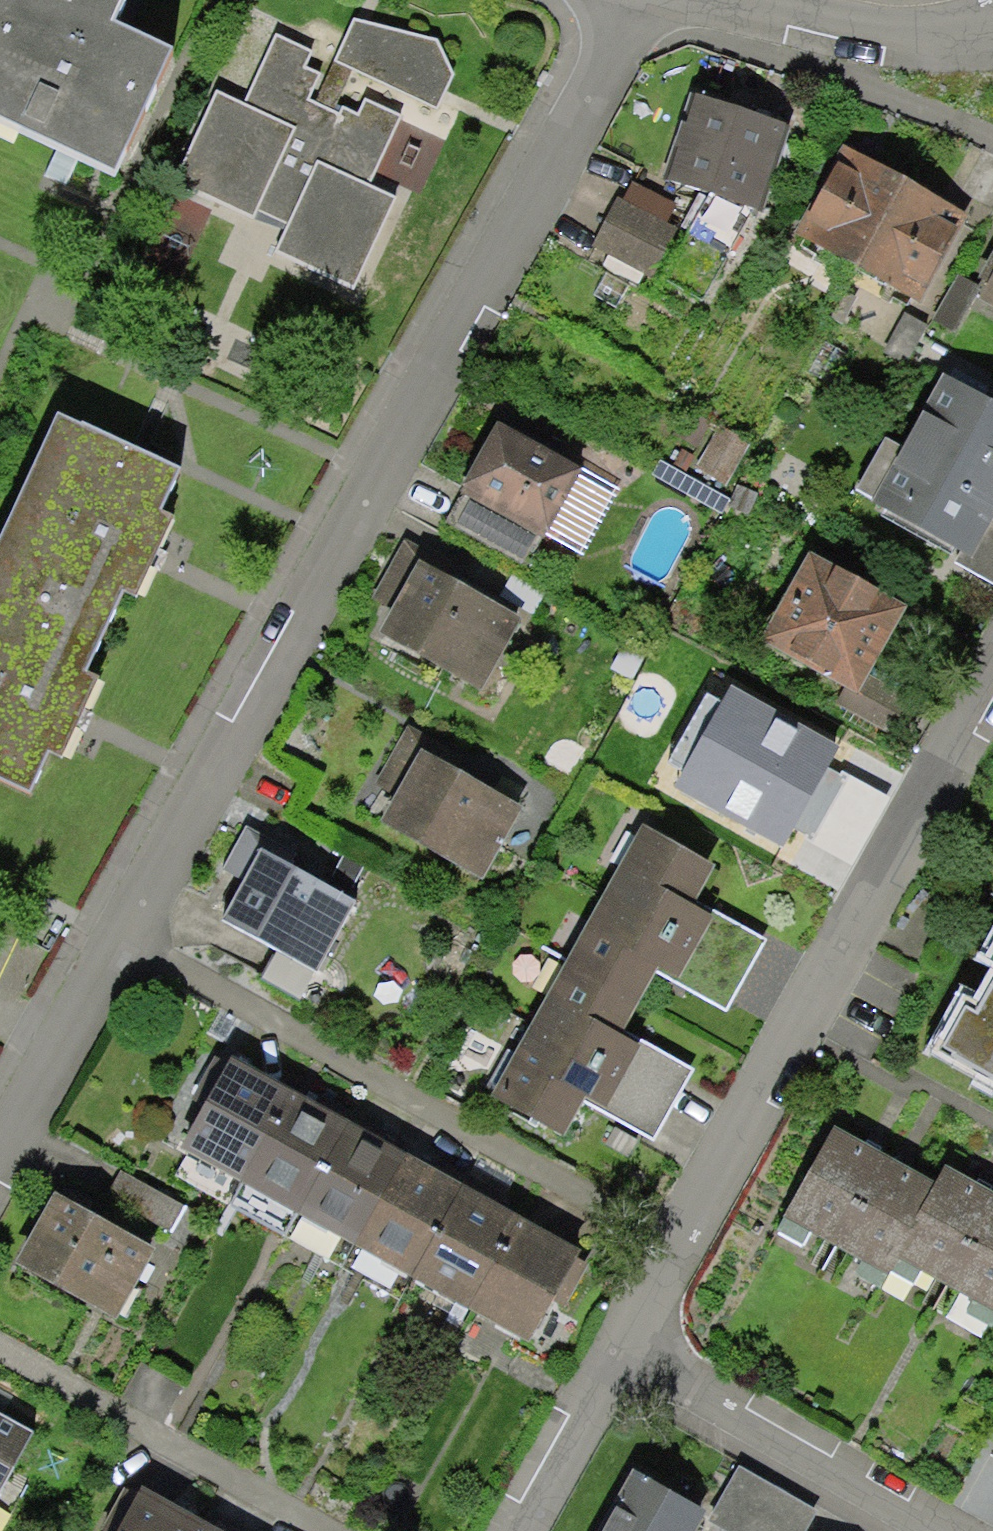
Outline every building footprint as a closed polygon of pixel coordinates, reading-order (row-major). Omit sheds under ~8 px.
[(124,156),(171,57),(105,25),(117,1),(114,0),(70,0),(67,6),(55,0),(0,0),(0,97),(124,156)] [(354,17),(338,61),(439,108),(454,73),(438,40),(354,17)] [(369,180),(400,114),(364,97),(357,112),(343,105),(339,113),(307,98),(320,70),(307,64),(314,49),(275,30),(241,102),(216,90),(173,181),(254,219),(258,210),(291,225),(278,252),(353,287),(397,193),(369,180)] [(779,134),(688,103),(661,181),(753,213),(779,134)] [(778,237),(897,302),(943,220),(824,154),(778,237)] [(677,216),(612,181),(579,243),(644,278),(677,216)] [(992,315),(992,267),(973,304),(992,315)] [(953,563),(992,499),(992,420),(943,389),(868,511),(953,563)] [(51,414),(0,530),(0,777),(35,792),(52,754),(64,760),(99,680),(89,676),(126,592),(138,598),(172,522),(161,518),(182,471),(51,414)] [(445,486),(529,537),(564,479),(480,429),(445,486)] [(751,645),(850,700),(893,623),(794,567),(751,645)] [(467,696),(507,627),(406,569),(366,638),(467,696)] [(831,769),(738,720),(698,794),(791,844),(831,769)] [(466,881),(507,804),(414,755),(374,832),(466,881)] [(705,871),(605,816),(459,1078),(559,1133),(705,871)] [(304,980),(342,914),(243,857),(205,923),(304,980)] [(978,1029),(954,1071),(992,1093),(992,1037),(978,1029)] [(519,1332),(563,1253),(222,1064),(178,1142),(519,1332)] [(941,1188),(829,1129),(776,1228),(888,1287),(902,1263),(941,1188)] [(902,1263),(992,1312),(992,1201),(949,1177),(902,1263)] [(99,1323),(141,1250),(46,1195),(4,1269),(99,1323)] [(0,1418),(0,1489),(30,1435),(0,1418)] [(687,1515),(624,1479),(594,1530),(678,1530),(687,1515)] [(126,1483),(97,1530),(207,1530),(126,1483)]
